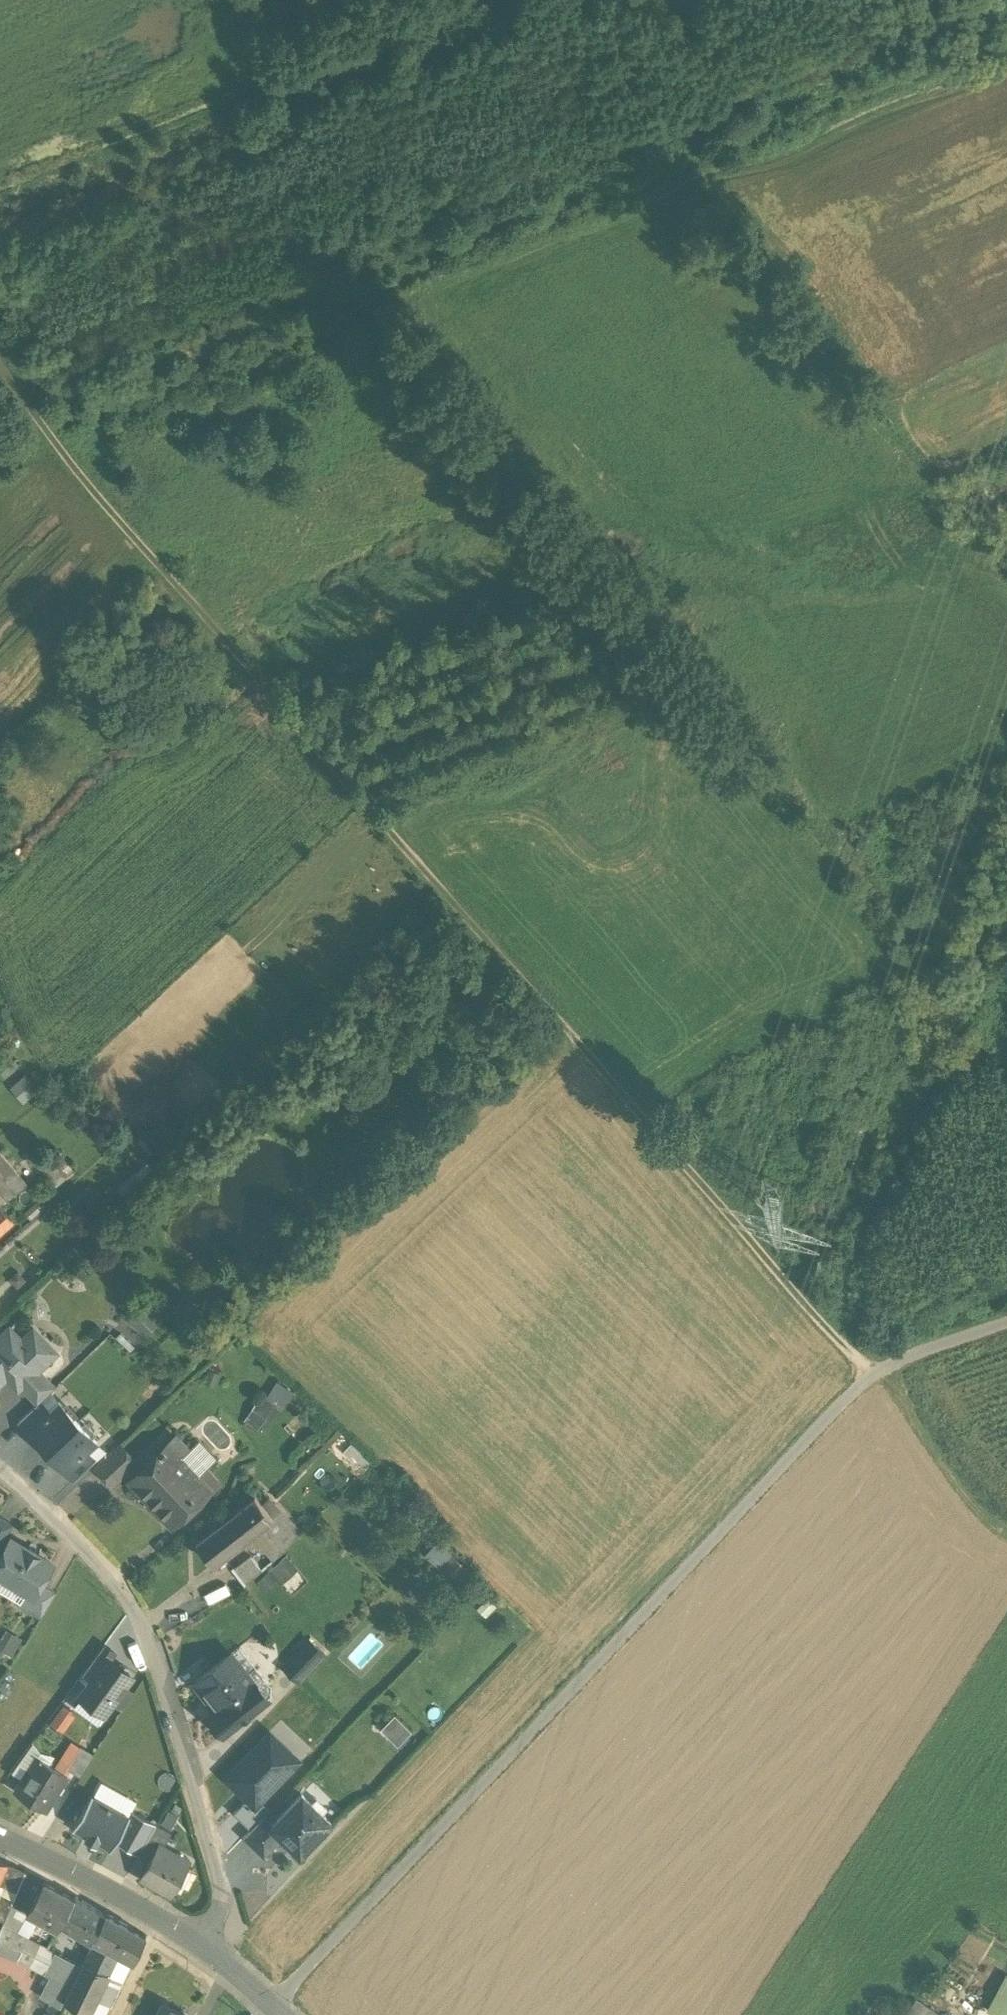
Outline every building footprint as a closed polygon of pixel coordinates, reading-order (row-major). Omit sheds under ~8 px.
[(25,1041),(12,1030),(5,1037),(19,1049),(25,1041)] [(11,1084),(27,1072),(19,1061),(3,1073),(11,1084)] [(26,1074),(11,1087),(24,1101),(38,1087),(26,1074)] [(11,1222),(0,1209),(0,1232),(11,1222)] [(192,1307),(181,1297),(173,1307),(184,1317),(192,1307)] [(143,1309),(131,1321),(145,1335),(157,1323),(143,1309)] [(12,1326),(0,1338),(0,1382),(10,1373),(21,1385),(39,1368),(57,1352),(42,1335),(34,1343),(29,1342),(28,1343),(12,1326)] [(39,1368),(21,1385),(38,1403),(41,1400),(56,1386),(39,1368)] [(264,1431),(292,1388),(276,1378),(248,1420),(264,1431)] [(38,1403),(19,1421),(28,1430),(50,1410),(41,1400),(38,1403)] [(59,1401),(50,1410),(28,1430),(66,1470),(87,1450),(97,1441),(59,1401)] [(210,1488),(167,1443),(129,1479),(173,1524),(210,1488)] [(120,1446),(96,1468),(112,1485),(136,1463),(120,1446)] [(87,1450),(66,1470),(74,1479),(96,1459),(87,1450)] [(261,1506),(254,1497),(229,1516),(246,1539),(260,1529),(272,1520),(261,1506)] [(293,1524),(268,1499),(261,1506),(272,1520),(260,1529),(274,1543),(293,1524)] [(0,1515),(0,1544),(13,1523),(0,1515)] [(229,1516),(196,1541),(214,1564),(246,1539),(229,1516)] [(11,1539),(0,1557),(0,1574),(15,1583),(27,1590),(33,1594),(41,1581),(51,1563),(11,1539)] [(277,1547),(270,1554),(275,1559),(282,1552),(277,1547)] [(285,1557),(269,1571),(279,1582),(295,1567),(285,1557)] [(265,1579),(253,1562),(238,1573),(251,1590),(265,1579)] [(477,1584),(461,1568),(451,1578),(468,1594),(477,1584)] [(308,1582),(296,1570),(270,1596),(277,1602),(285,1594),(291,1599),(308,1582)] [(0,1574),(0,1589),(9,1594),(15,1583),(0,1574)] [(41,1581),(33,1594),(27,1590),(19,1604),(41,1617),(57,1590),(41,1581)] [(11,1654),(22,1636),(8,1628),(0,1641),(0,1647),(11,1654)] [(325,1655),(307,1638),(283,1664),(300,1680),(325,1655)] [(104,1645),(83,1674),(93,1681),(109,1660),(114,1652),(104,1645)] [(231,1653),(196,1680),(218,1708),(209,1715),(224,1734),(268,1700),(231,1653)] [(130,1675),(109,1660),(93,1681),(82,1696),(103,1712),(130,1675)] [(63,1730),(75,1712),(63,1704),(51,1722),(63,1730)] [(395,1712),(380,1727),(397,1745),(413,1730),(395,1712)] [(247,1799),(255,1806),(261,1800),(299,1761),(270,1733),(226,1778),(247,1799)] [(82,1773),(94,1752),(71,1739),(59,1761),(82,1773)] [(66,1777),(36,1758),(15,1792),(46,1811),(66,1777)] [(331,1821),(302,1793),(271,1824),(271,1825),(283,1837),(300,1853),(331,1821)] [(130,1817),(92,1795),(73,1829),(111,1850),(116,1841),(130,1817)] [(234,1813),(250,1829),(263,1816),(270,1809),(261,1800),(255,1806),(247,1799),(234,1813)] [(130,1817),(116,1841),(138,1854),(139,1852),(156,1823),(133,1811),(130,1817)] [(250,1829),(243,1837),(264,1857),(283,1837),(271,1825),(271,1824),(263,1816),(250,1829)] [(171,1832),(156,1823),(139,1852),(149,1858),(157,1844),(158,1844),(163,1847),(171,1832)] [(163,1847),(158,1844),(157,1844),(149,1858),(139,1877),(172,1895),(190,1862),(163,1847)] [(12,1867),(3,1887),(16,1893),(26,1872),(12,1867)] [(75,1898),(44,1882),(37,1895),(31,1892),(27,1901),(32,1904),(27,1915),(57,1931),(62,1922),(75,1898)] [(0,1899),(0,1921),(4,1923),(13,1902),(1,1897),(0,1899)] [(105,1916),(75,1898),(62,1922),(87,1939),(92,1943),(93,1940),(105,1916)] [(145,1936),(106,1913),(105,1916),(93,1940),(98,1942),(119,1952),(133,1958),(145,1936)] [(19,1961),(28,1940),(29,1936),(4,1928),(0,1938),(0,1954),(19,1961)] [(75,1945),(67,1961),(80,1968),(92,1943),(87,1939),(82,1948),(75,1945)] [(54,1954),(28,1940),(19,1961),(44,1977),(54,1954)] [(119,1952),(98,1942),(87,1965),(109,1974),(119,1952)] [(67,1961),(54,1954),(44,1977),(57,1983),(70,1990),(80,1968),(67,1961)] [(87,1965),(71,1996),(89,2006),(93,2008),(109,1974),(87,1965)] [(1005,1972),(985,2009),(997,2014),(1006,2014),(1006,1973),(1005,1972)] [(163,2006),(169,1994),(140,1979),(121,2014),(158,2014),(163,2006)] [(70,1990),(57,1983),(53,1991),(66,1999),(70,1990)] [(71,1996),(66,2007),(81,2014),(82,2014),(89,2006),(71,1996)] [(914,2000),(904,2014),(938,2014),(914,2000)] [(163,2006),(158,2014),(180,2014),(163,2006)]
